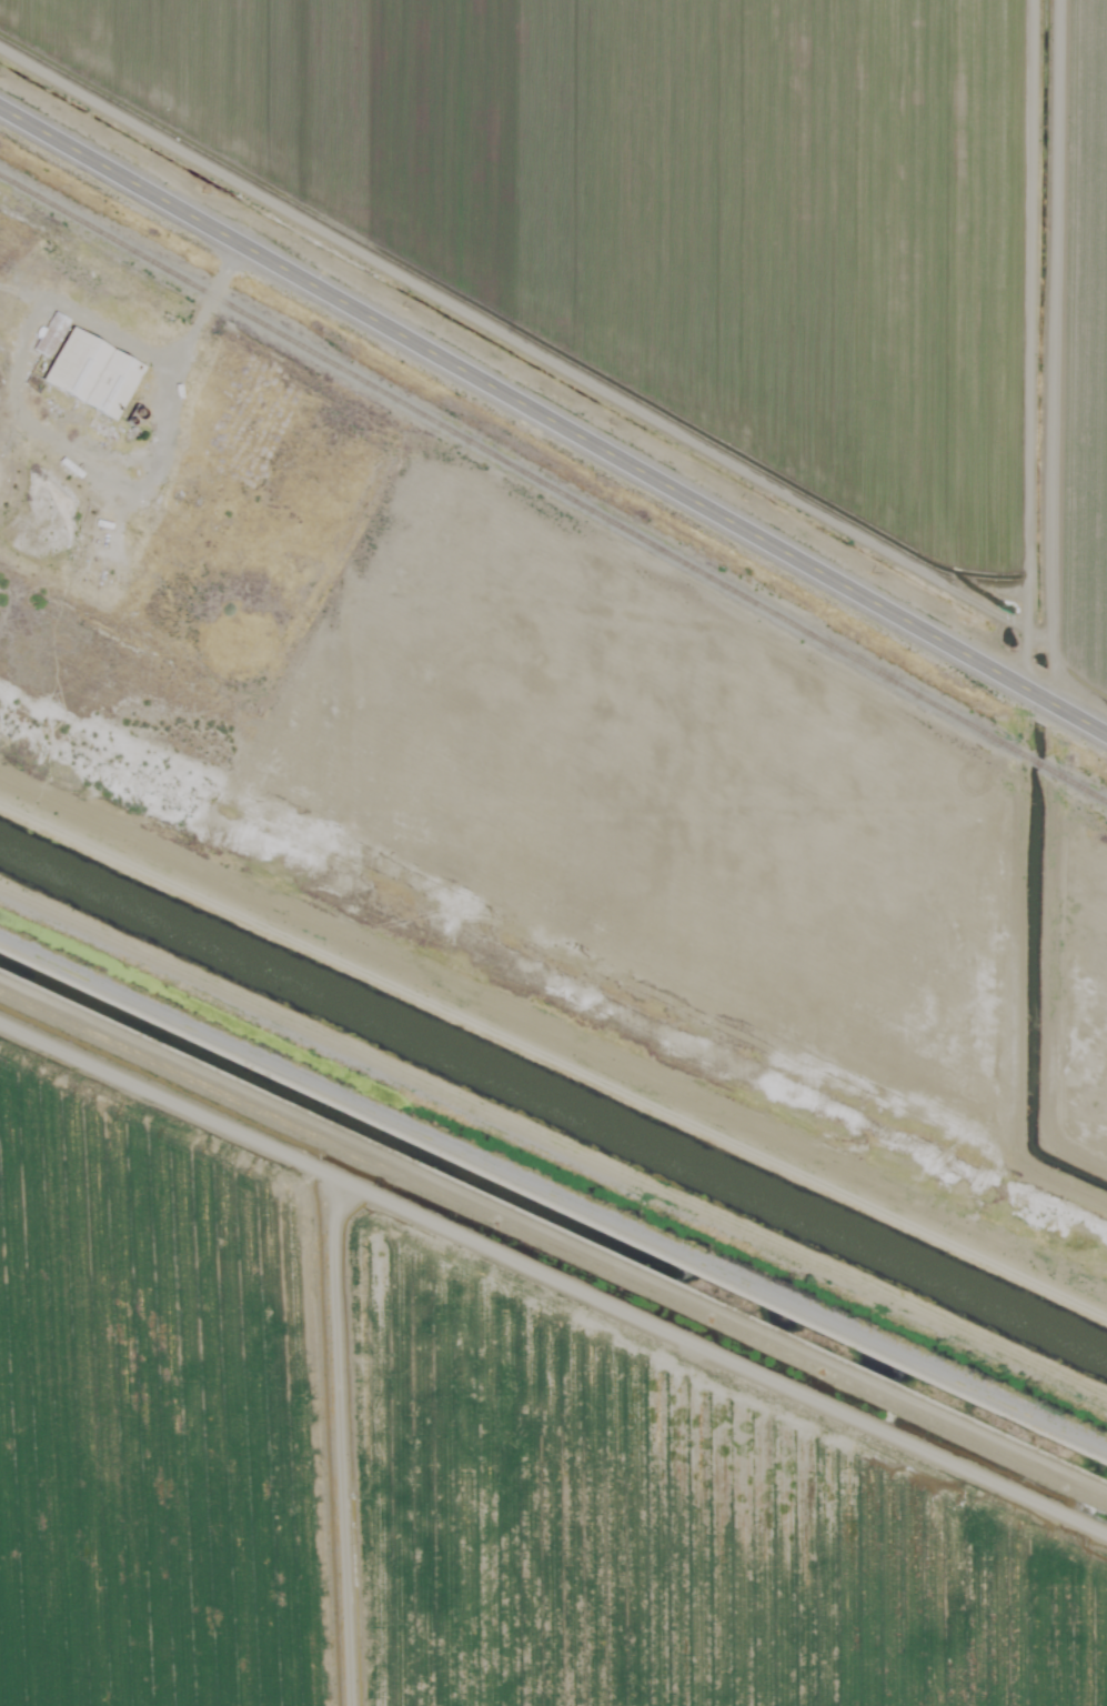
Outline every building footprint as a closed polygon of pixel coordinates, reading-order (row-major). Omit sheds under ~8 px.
[(70,319),(52,309),(31,348),(50,358),(70,319)] [(120,418),(145,360),(69,327),(44,385),(120,418)]
